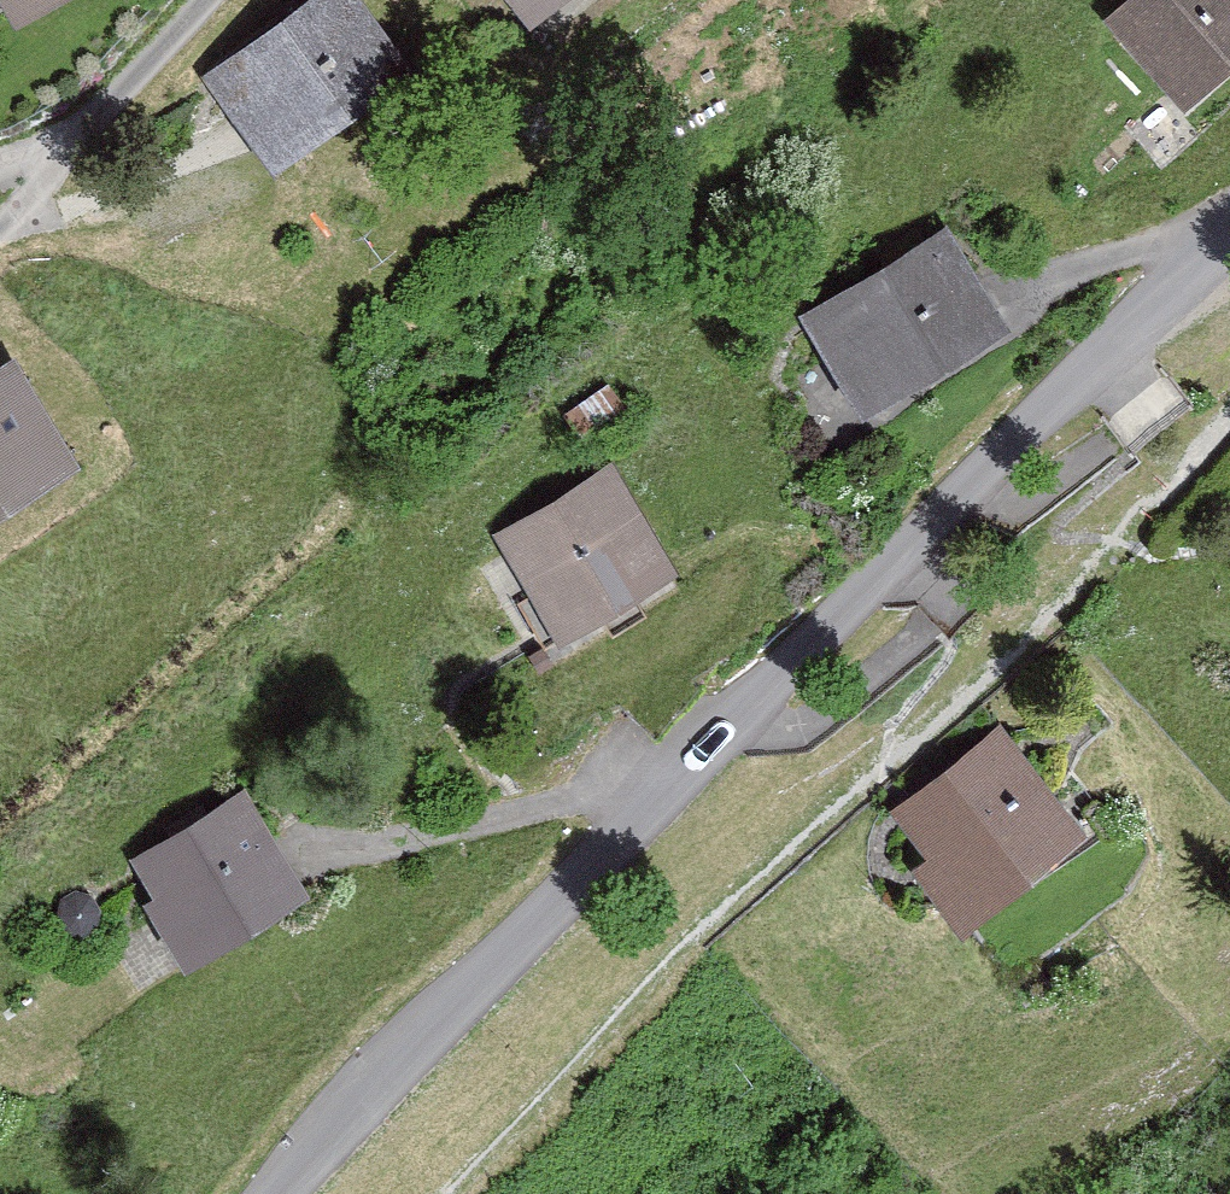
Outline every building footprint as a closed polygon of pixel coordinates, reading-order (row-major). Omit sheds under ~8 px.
[(9,29),(58,0),(0,0),(0,14),(9,29)] [(344,0),(331,0),(198,93),(262,183),(403,84),(344,0)] [(525,46),(584,0),(489,0),(525,46)] [(1102,35),(1180,119),(1229,72),(1229,0),(1141,0),(1102,35)] [(1000,343),(937,242),(794,331),(857,432),(1000,343)] [(14,379),(0,387),(0,517),(68,480),(14,379)] [(661,581),(610,480),(490,541),(542,642),(661,581)] [(1083,851),(1002,737),(884,820),(920,869),(902,881),(948,946),(1083,851)] [(296,908),(234,804),(124,869),(148,909),(139,914),(177,978),(296,908)]
